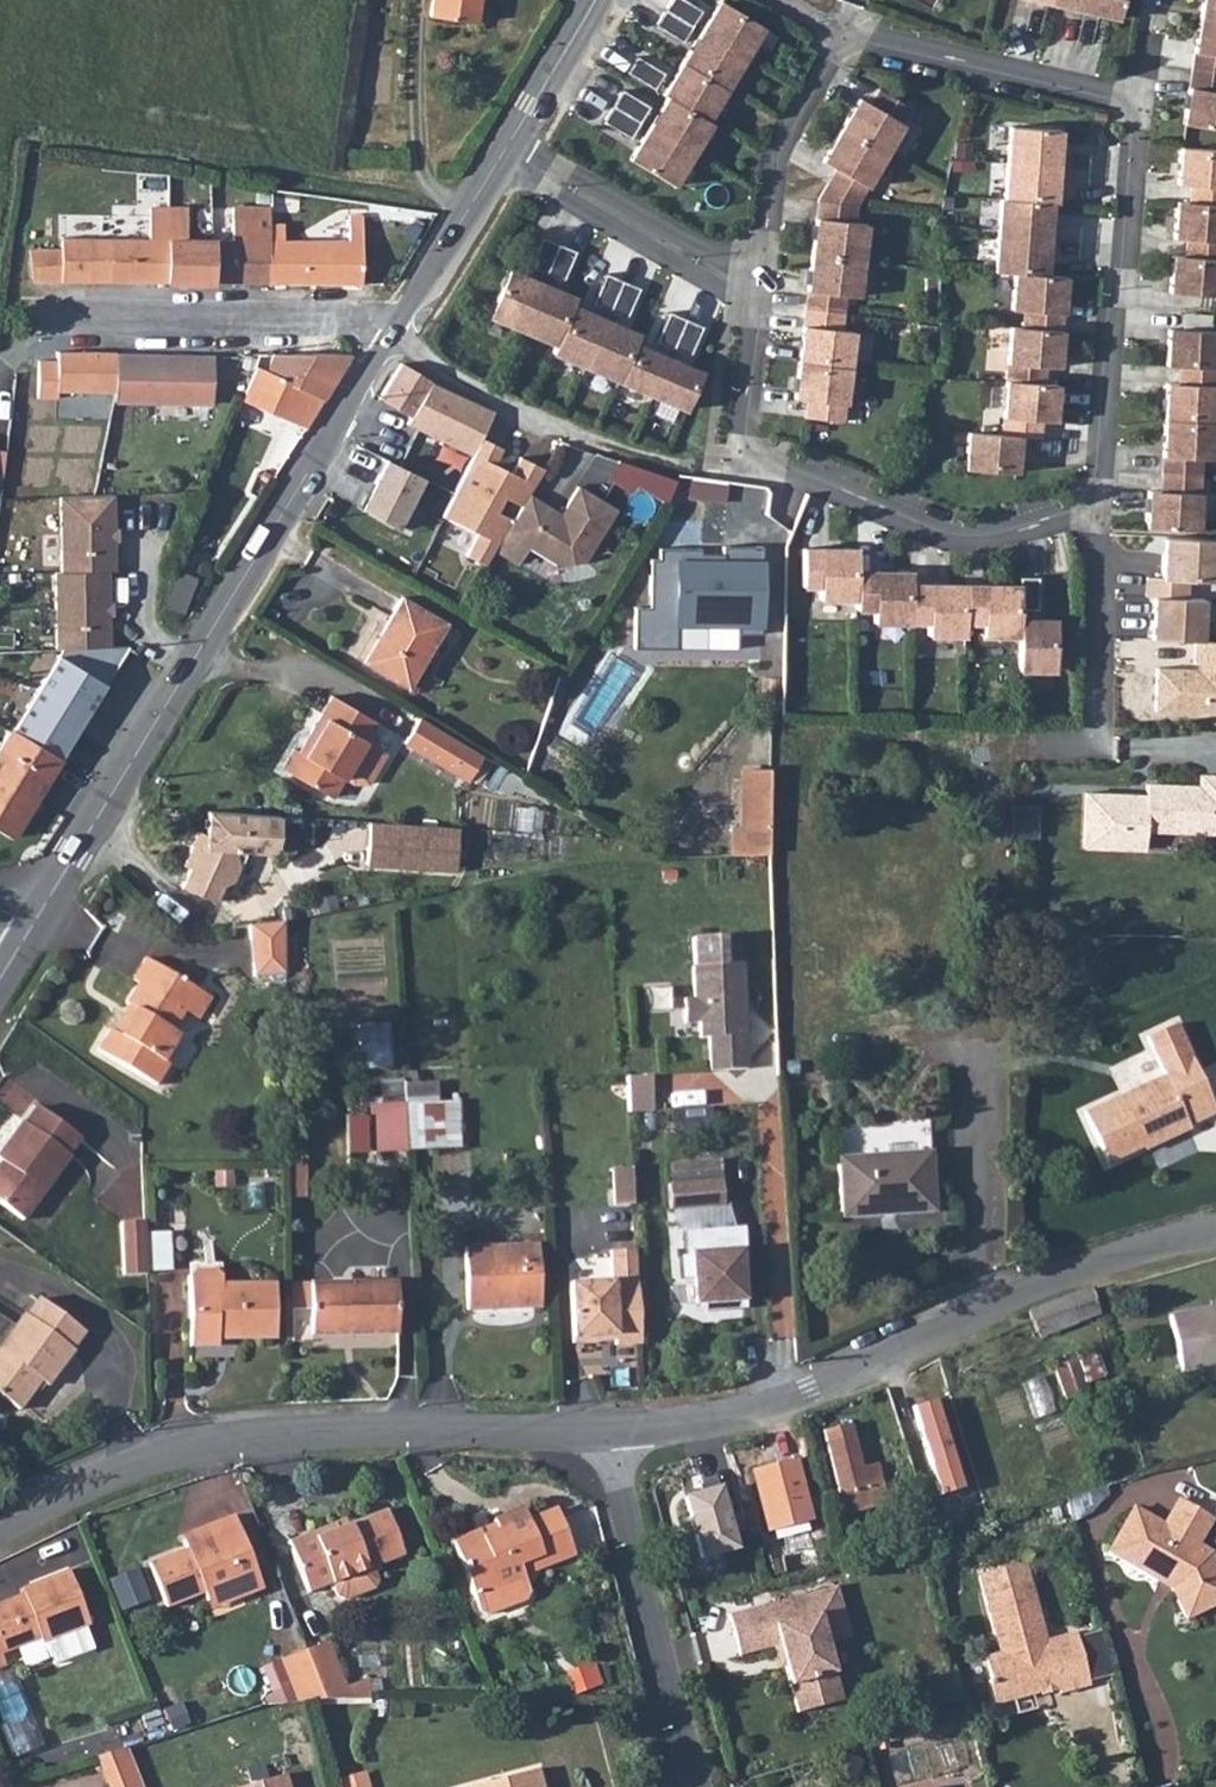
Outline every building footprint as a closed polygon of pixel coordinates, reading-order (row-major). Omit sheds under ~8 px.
[(478,0),(432,0),(430,13),(475,19),(478,0)] [(688,26),(697,11),(680,0),(667,0),(661,10),(688,26)] [(758,26),(716,0),(698,32),(740,57),(758,26)] [(1041,0),(1040,0),(1025,0),(1019,27),(1034,31),(1041,0)] [(1079,0),(1041,0),(1061,5),(1077,8),(1079,0)] [(1115,0),(1079,0),(1077,8),(1092,12),(1112,16),(1115,0)] [(1195,15),(1215,18),(1215,0),(1197,0),(1195,15)] [(1070,39),(1077,8),(1061,5),(1054,35),(1070,39)] [(1085,42),(1092,12),(1077,8),(1070,39),(1085,42)] [(679,41),(688,26),(661,10),(652,25),(679,41)] [(1187,68),(1215,73),(1215,18),(1195,15),(1187,68)] [(698,32),(679,63),(721,88),(740,57),(698,32)] [(624,72),(651,88),(660,73),(633,57),(624,72)] [(679,63),(660,94),(664,96),(702,119),(721,88),(679,63)] [(1187,68),(1178,122),(1215,128),(1215,73),(1187,68)] [(854,97),(836,129),(879,153),(906,106),(874,88),(865,103),(854,97)] [(609,106),(636,122),(645,106),(619,90),(609,106)] [(646,128),(688,153),(707,122),(702,119),(664,96),(646,128)] [(627,137),(636,122),(609,106),(600,121),(627,137)] [(1054,128),(1005,125),(1002,161),(1052,165),(1054,128)] [(626,158),(669,184),(688,153),(646,128),(626,158)] [(814,199),(850,203),(879,153),(836,129),(818,160),(832,168),(814,199)] [(1175,145),(1173,181),(1185,182),(1184,200),(1215,203),(1215,148),(1175,145)] [(1053,148),(1052,165),(1083,167),(1084,151),(1053,148)] [(1000,197),(1045,200),(1049,201),(1052,165),(1002,161),(1000,197)] [(1083,167),(1052,165),(1051,180),(1082,183),(1083,167)] [(993,233),(1043,237),(1044,221),(1045,200),(1000,197),(995,197),(993,233)] [(808,252),(857,259),(861,222),(848,220),(850,203),(814,199),(808,252)] [(1215,257),(1215,203),(1184,200),(1171,199),(1168,236),(1181,236),(1180,254),(1215,257)] [(169,282),(169,208),(150,208),(149,239),(129,239),(128,283),(169,282)] [(169,282),(211,283),(211,241),(187,240),(187,209),(169,208),(169,282)] [(360,282),(362,208),(349,209),(347,242),(270,243),(269,283),(360,282)] [(211,283),(269,283),(270,243),(270,209),(234,209),(232,241),(211,241),(211,283)] [(1044,221),(1043,237),(1074,239),(1075,223),(1044,221)] [(993,233),(990,269),(1010,271),(1040,273),(1043,237),(993,233)] [(526,266),(542,273),(555,244),(538,237),(526,266)] [(1074,239),(1043,237),(1042,252),(1073,255),(1074,239)] [(128,283),(129,239),(59,238),(59,249),(27,251),(31,283),(128,283)] [(555,244),(542,273),(559,280),(572,251),(555,244)] [(808,252),(801,306),(838,310),(840,293),(853,294),(857,259),(808,252)] [(1180,254),(1167,253),(1164,289),(1178,290),(1208,293),(1214,293),(1215,265),(1215,257),(1180,254)] [(505,269),(486,314),(518,328),(538,283),(505,269)] [(1019,326),(1056,328),(1059,274),(1040,273),(1010,271),(1007,307),(1020,308),(1019,326)] [(589,302),(606,310),(619,281),(602,274),(589,302)] [(619,281),(606,310),(623,317),(635,288),(619,281)] [(568,306),(572,297),(538,283),(518,328),(552,343),(568,306)] [(1208,293),(1178,290),(1177,307),(1207,309),(1208,293)] [(568,306),(552,343),(549,351),(582,365),(602,320),(568,306)] [(838,310),(801,306),(795,360),(844,366),(848,330),(835,328),(838,310)] [(1177,328),(1206,329),(1207,313),(1177,311),(1177,328)] [(652,341),(669,348),(681,319),(664,312),(652,341)] [(681,319),(669,348),(686,355),(698,326),(681,319)] [(631,344),(635,334),(602,320),(582,365),(616,380),(631,344)] [(1007,325),(1003,379),(1039,381),(1040,364),(1053,365),(1056,328),(1019,326),(1007,325)] [(1164,327),(1162,363),(1175,364),(1212,365),(1214,329),(1206,329),(1177,328),(1164,327)] [(631,344),(616,380),(649,394),(665,358),(631,344)] [(56,392),(115,390),(115,356),(115,352),(56,352),(56,361),(41,363),(38,400),(57,399),(56,392)] [(259,354),(243,354),(242,358),(238,368),(255,370),(267,374),(269,366),(271,354),(259,354)] [(295,423),(310,394),(322,399),(350,354),(279,354),(271,354),(269,366),(267,374),(255,370),(242,400),(295,423)] [(115,356),(115,390),(114,401),(212,404),(213,357),(115,356)] [(683,408),(699,373),(665,358),(649,394),(683,408)] [(844,366),(795,360),(791,396),(803,398),(801,416),(838,420),(844,366)] [(416,373),(399,362),(393,370),(377,397),(408,418),(406,425),(471,452),(478,436),(490,412),(416,373)] [(1161,417),(1211,419),(1212,365),(1175,364),(1175,382),(1162,382),(1161,417)] [(1003,379),(999,433),(1014,434),(1024,434),(1035,435),(1036,418),(1049,419),(1052,382),(1039,381),(1003,379)] [(305,427),(322,399),(310,394),(295,423),(305,427)] [(1161,417),(1158,471),(1195,473),(1196,456),(1209,456),(1211,419),(1161,417)] [(999,433),(964,430),(962,468),(1011,470),(1014,434),(999,433)] [(1035,435),(1024,434),(1023,451),(1053,452),(1054,436),(1035,435)] [(485,565),(492,551),(512,517),(494,509),(500,496),(519,505),(525,495),(542,465),(515,455),(508,470),(492,463),(500,447),(478,436),(471,452),(437,515),(475,530),(464,554),(485,565)] [(380,454),(355,508),(397,527),(421,475),(380,454)] [(668,492),(677,477),(638,469),(624,465),(616,480),(668,492)] [(1143,525),(1193,527),(1195,473),(1158,471),(1157,490),(1145,489),(1143,525)] [(727,501),(729,483),(693,480),(691,498),(727,501)] [(545,506),(525,495),(519,505),(512,517),(492,551),(516,565),(526,548),(558,566),(583,560),(613,509),(575,486),(555,518),(543,510),(545,506)] [(59,496),(60,572),(107,571),(114,571),(113,494),(109,494),(59,496)] [(1159,534),(1158,574),(1144,574),(1143,593),(1150,593),(1187,594),(1188,576),(1215,577),(1215,563),(1215,535),(1159,534)] [(193,549),(196,543),(191,540),(188,547),(193,549)] [(759,631),(758,546),(656,546),(658,556),(647,557),(647,605),(632,606),(633,643),(673,646),(673,623),(734,622),(735,632),(759,631)] [(855,548),(800,548),(800,584),(818,585),(818,597),(854,598),(855,571),(855,548)] [(53,572),(55,648),(61,648),(108,646),(107,571),(60,572),(53,572)] [(908,584),(908,572),(855,571),(854,598),(854,607),(871,607),(872,620),(908,621),(908,620),(908,584)] [(1035,576),(1017,576),(1016,585),(1016,608),(1034,608),(1035,576)] [(962,621),(963,584),(908,584),(908,620),(926,620),(925,633),(962,634),(962,621)] [(1016,608),(1016,585),(963,584),(962,621),(980,622),(980,634),(1016,635),(1016,619),(1016,608)] [(189,619),(199,602),(169,586),(162,605),(189,619)] [(1149,635),(1196,637),(1201,637),(1202,594),(1187,594),(1150,593),(1149,635)] [(394,595),(385,610),(429,635),(438,620),(394,595)] [(429,635),(385,610),(357,658),(401,685),(429,635)] [(1052,669),(1053,619),(1016,619),(1016,635),(1016,668),(1052,669)] [(1157,706),(1215,708),(1215,637),(1201,637),(1196,637),(1195,658),(1204,659),(1203,666),(1158,664),(1157,706)] [(9,728),(0,742),(0,830),(10,836),(128,646),(108,646),(61,648),(11,729),(9,728)] [(294,750),(282,770),(331,800),(376,725),(332,698),(309,736),(313,739),(306,752),(308,753),(306,757),(294,750)] [(484,756),(419,718),(403,743),(469,782),(484,756)] [(733,856),(769,853),(770,834),(770,827),(770,794),(770,789),(770,772),(744,771),(744,826),(733,825),(733,856)] [(1087,843),(1149,845),(1149,826),(1153,823),(1175,824),(1175,826),(1215,828),(1215,771),(1203,771),(1202,782),(1150,780),(1149,792),(1089,789),(1087,843)] [(178,870),(171,886),(170,888),(203,902),(210,885),(219,882),(219,881),(226,867),(222,857),(224,852),(251,853),(253,816),(195,812),(192,847),(180,846),(171,867),(178,870)] [(253,816),(251,853),(262,854),(264,817),(253,816)] [(457,875),(459,834),(370,828),(367,871),(457,875)] [(1154,833),(1152,851),(1174,852),(1175,834),(1154,833)] [(273,924),(249,927),(254,978),(286,975),(285,923),(273,924)] [(708,1073),(745,1071),(743,1036),(736,1029),(743,1020),(742,1006),(737,1006),(737,996),(741,996),(739,966),(736,966),(735,937),(688,940),(690,969),(689,968),(691,1001),(680,1002),(682,1026),(697,1024),(698,1040),(706,1040),(708,1073)] [(205,992),(146,955),(141,952),(128,974),(134,978),(121,996),(133,1004),(118,1028),(107,1021),(94,1043),(151,1078),(164,1057),(161,1053),(175,1030),(168,1025),(181,1004),(194,1012),(205,992)] [(358,1022),(357,1066),(397,1067),(398,1023),(358,1022)] [(1080,1105),(1094,1159),(1146,1146),(1147,1149),(1182,1141),(1181,1137),(1211,1129),(1187,1035),(1155,1043),(1166,1083),(1080,1105)] [(441,1081),(408,1083),(414,1149),(463,1145),(461,1102),(443,1101),(441,1081)] [(0,1160),(0,1203),(22,1218),(68,1154),(66,1153),(77,1136),(33,1105),(22,1119),(21,1118),(0,1147),(0,1160)] [(927,1153),(834,1158),(838,1218),(930,1213),(927,1153)] [(613,1210),(631,1209),(629,1173),(611,1174),(613,1210)] [(668,1211),(722,1207),(720,1183),(666,1187),(668,1211)] [(145,1219),(122,1221),(127,1273),(150,1271),(145,1219)] [(746,1273),(743,1230),(686,1235),(688,1259),(682,1259),(683,1280),(696,1279),(698,1305),(711,1313),(742,1310),(739,1274),(746,1273)] [(531,1239),(460,1243),(462,1305),(535,1301),(531,1239)] [(614,1350),(639,1349),(638,1331),(636,1287),(634,1267),(634,1255),(609,1256),(611,1286),(568,1288),(571,1347),(614,1345),(614,1350)] [(188,1284),(189,1345),(216,1345),(216,1332),(233,1332),(233,1338),(274,1337),(274,1283),(225,1284),(220,1284),(220,1275),(214,1269),(194,1269),(188,1275),(188,1284)] [(393,1280),(307,1281),(307,1333),(393,1332),(393,1280)] [(1092,1287),(1028,1312),(1036,1333),(1056,1325),(1059,1329),(1097,1313),(1092,1287)] [(0,1334),(0,1392),(16,1403),(37,1370),(45,1377),(80,1323),(32,1290),(19,1309),(17,1308),(0,1334)] [(1208,1307),(1167,1316),(1179,1372),(1215,1364),(1215,1310),(1210,1312),(1208,1307)] [(1071,1364),(1057,1370),(1065,1387),(1079,1381),(1071,1364)] [(967,1486),(940,1398),(916,1405),(943,1496),(967,1486)] [(825,1432),(842,1493),(883,1481),(878,1462),(861,1466),(849,1425),(825,1432)] [(750,1468),(768,1532),(818,1518),(799,1454),(750,1468)] [(883,1481),(842,1493),(845,1506),(887,1494),(883,1481)] [(714,1483),(676,1493),(695,1559),(733,1548),(714,1483)] [(1102,1549),(1153,1578),(1162,1574),(1165,1581),(1163,1582),(1180,1616),(1215,1598),(1215,1574),(1204,1550),(1192,1543),(1206,1517),(1173,1497),(1157,1524),(1127,1506),(1102,1549)] [(522,1579),(519,1571),(570,1551),(553,1507),(523,1518),(519,1508),(490,1519),(493,1529),(477,1536),(474,1530),(449,1540),(468,1590),(475,1608),(483,1612),(523,1597),(526,1590),(522,1579)] [(285,1543),(303,1591),(327,1582),(332,1596),(339,1599),(369,1588),(373,1580),(368,1567),(400,1555),(383,1511),(334,1529),(332,1525),(285,1543)] [(210,1531),(179,1543),(181,1550),(143,1564),(160,1608),(199,1593),(202,1601),(233,1589),(237,1598),(257,1590),(229,1518),(208,1526),(210,1531)] [(766,1536),(776,1575),(824,1563),(814,1524),(766,1536)] [(972,1576),(977,1596),(1024,1583),(1019,1563),(972,1576)] [(63,1568),(49,1573),(72,1626),(77,1624),(83,1622),(63,1568)] [(0,1599),(0,1650),(56,1627),(58,1631),(72,1626),(49,1573),(24,1583),(26,1589),(0,1599)] [(1106,1672),(1094,1629),(1072,1634),(1071,1629),(1040,1638),(1024,1583),(977,1596),(992,1651),(978,1655),(985,1679),(982,1681),(988,1704),(1027,1693),(1037,1690),(1036,1684),(1050,1680),(1054,1693),(1086,1683),(1085,1678),(1106,1672)] [(829,1585),(722,1614),(733,1654),(773,1643),(792,1711),(836,1699),(820,1643),(844,1636),(829,1585)] [(77,1624),(72,1626),(81,1647),(85,1645),(77,1624)] [(72,1626),(58,1631),(38,1640),(47,1661),(81,1647),(72,1626)] [(1100,1627),(1094,1629),(1106,1672),(1112,1670),(1100,1627)] [(323,1639),(300,1648),(320,1696),(345,1695),(323,1639)] [(300,1648),(277,1656),(294,1699),(320,1696),(300,1648)] [(1027,1693),(988,1704),(992,1718),(1032,1707),(1027,1693)] [(148,1740),(151,1756),(176,1752),(170,1710),(134,1715),(138,1742),(148,1740)] [(112,1786),(147,1786),(132,1745),(101,1755),(112,1786)] [(460,1786),(509,1786),(534,1779),(531,1767),(459,1786),(460,1786)] [(283,1772),(233,1786),(287,1786),(283,1772)] [(342,1782),(344,1786),(363,1786),(360,1776),(342,1782)] [(509,1786),(537,1786),(534,1779),(509,1786)]
